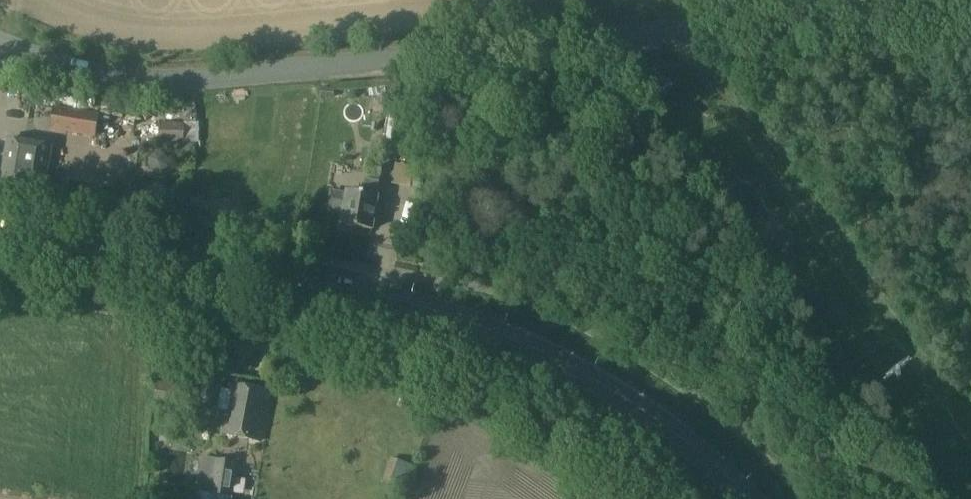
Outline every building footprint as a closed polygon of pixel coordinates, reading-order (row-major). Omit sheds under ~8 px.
[(94,136),(98,110),(60,105),(56,131),(94,136)] [(701,133),(711,129),(704,110),(694,113),(701,133)] [(167,142),(184,141),(184,131),(166,132),(167,142)] [(45,189),(52,147),(8,140),(1,181),(45,189)] [(383,164),(370,162),(368,175),(382,177),(383,164)] [(75,172),(71,194),(109,201),(113,179),(75,172)] [(372,230),(379,182),(366,180),(363,193),(349,191),(349,195),(332,192),(329,208),(345,210),(343,225),(372,230)] [(230,392),(221,391),(223,381),(205,378),(200,406),(218,410),(226,411),(222,434),(261,441),(270,393),(231,385),(230,392)] [(237,463),(214,460),(209,493),(199,491),(198,498),(231,498),(237,463)] [(404,488),(411,467),(392,460),(385,481),(404,488)]
